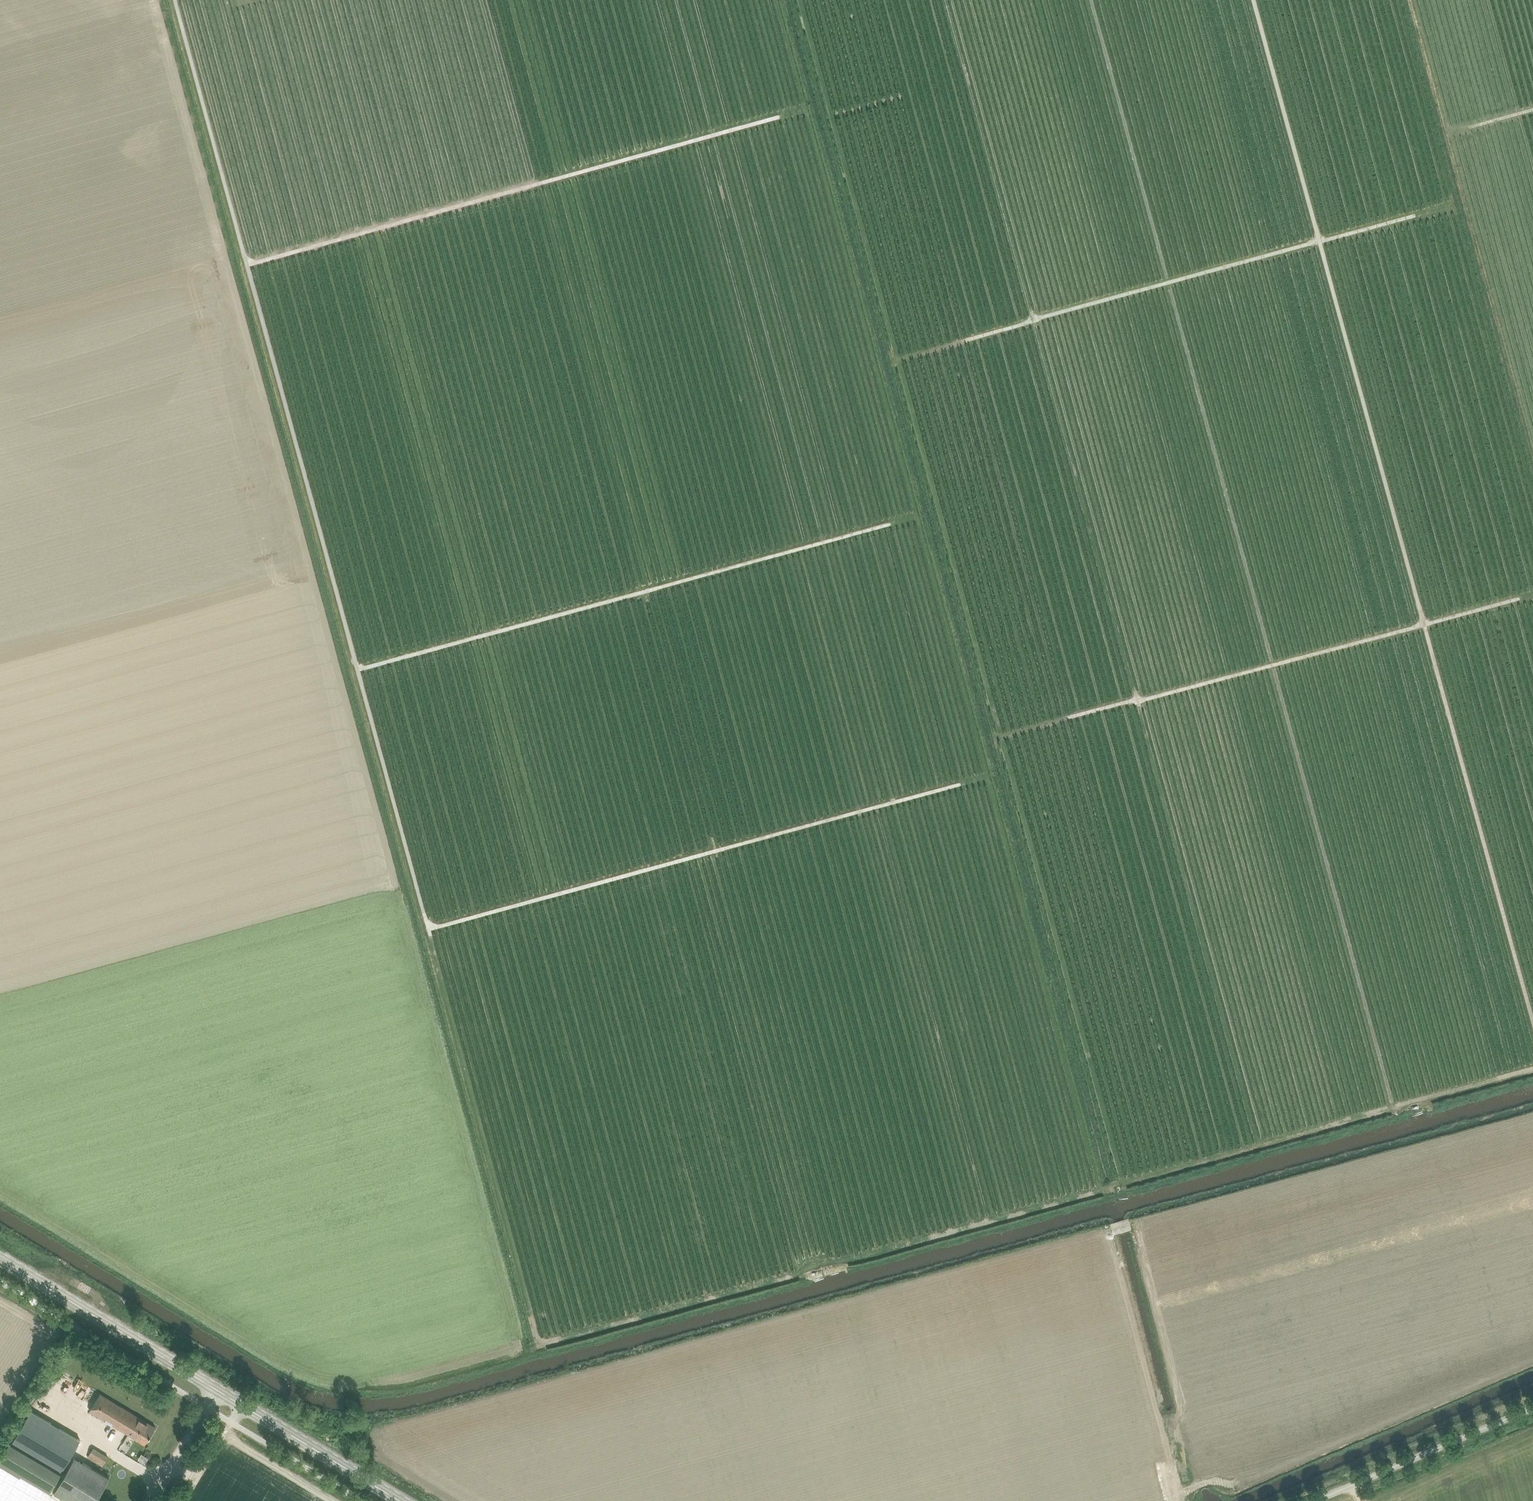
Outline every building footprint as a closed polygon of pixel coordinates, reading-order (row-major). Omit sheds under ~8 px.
[(144,1444),(154,1427),(99,1393),(88,1410),(144,1444)] [(63,1497),(70,1500),(96,1500),(110,1478),(75,1457),(64,1475),(61,1473),(80,1440),(31,1410),(1,1461),(22,1473),(20,1477),(0,1465),(0,1500),(61,1500),(63,1497)] [(107,1456),(92,1448),(87,1457),(101,1465),(107,1456)]
